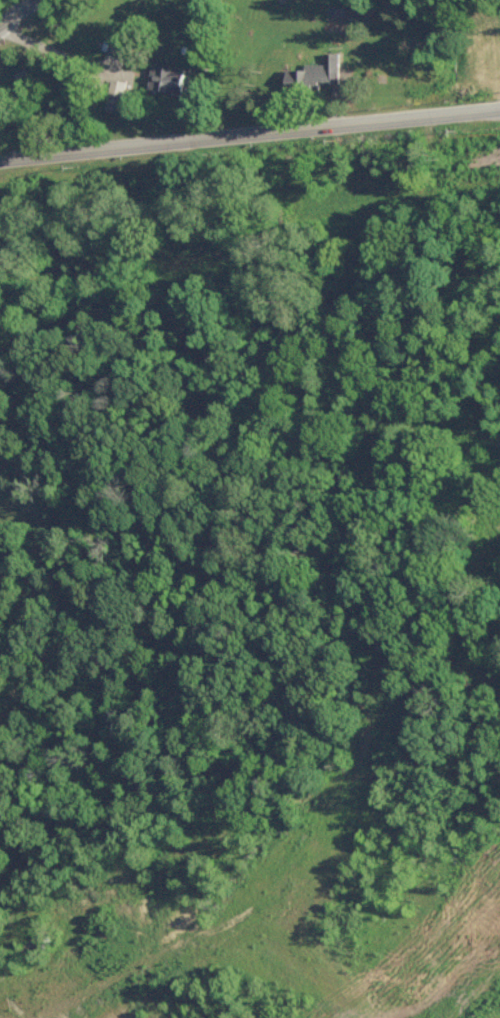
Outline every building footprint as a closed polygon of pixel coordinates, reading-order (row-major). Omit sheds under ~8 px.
[(340,50),(326,50),(326,61),(308,61),(307,66),(289,66),(289,83),(340,84),(340,50)] [(187,67),(154,60),(149,85),(182,92),(187,67)] [(120,110),(127,83),(114,80),(107,106),(120,110)]
